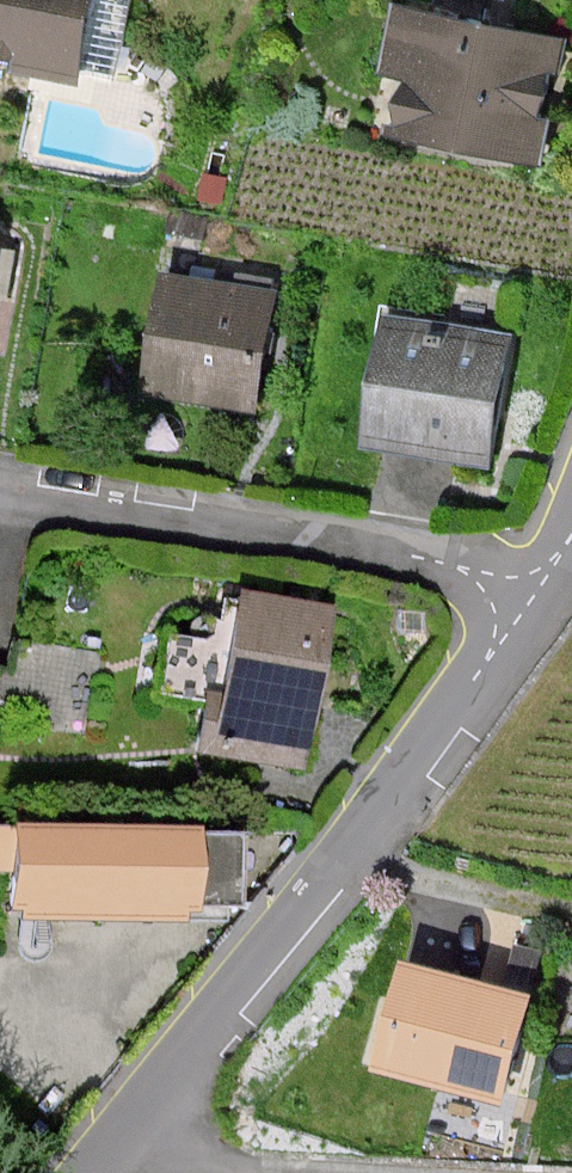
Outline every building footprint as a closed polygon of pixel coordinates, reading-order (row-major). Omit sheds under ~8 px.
[(70,79),(85,0),(0,0),(0,66),(70,79)] [(561,39),(398,13),(378,132),(542,158),(552,97),(561,39)] [(264,289),(162,276),(147,390),(249,404),(257,346),(264,289)] [(490,405),(499,328),(382,315),(367,443),(484,456),(490,405)] [(212,697),(204,748),(302,763),(309,719),(326,607),(247,595),(231,700),(212,697)] [(197,903),(199,835),(28,831),(26,913),(184,916),(184,902),(197,903)] [(503,994),(400,966),(373,1063),(497,1096),(523,999),(503,994)]
